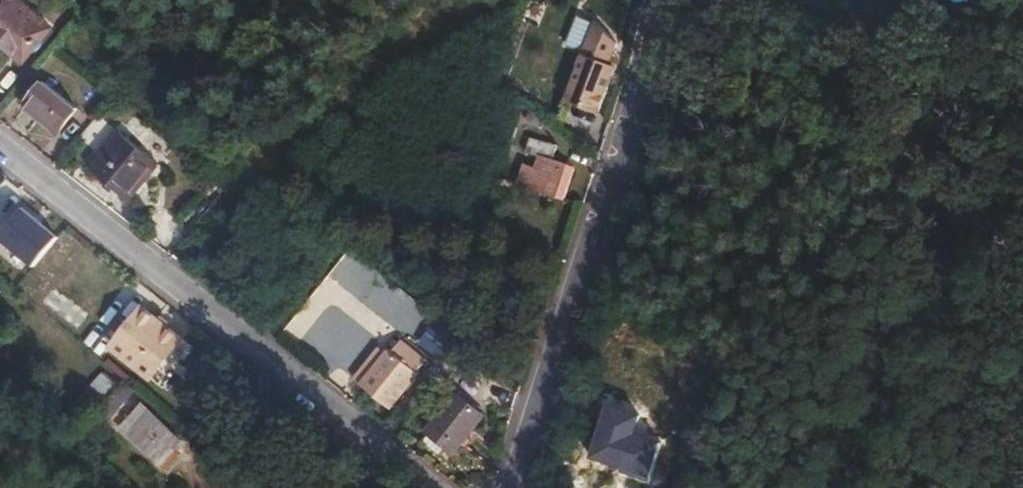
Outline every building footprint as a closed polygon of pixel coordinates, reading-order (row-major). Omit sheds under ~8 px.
[(19,0),(2,0),(0,2),(0,41),(24,61),(51,27),(19,0)] [(577,16),(567,44),(598,55),(608,27),(577,16)] [(579,53),(565,104),(602,114),(616,64),(579,53)] [(43,84),(25,106),(59,133),(77,112),(43,84)] [(159,167),(119,134),(89,172),(129,204),(159,167)] [(547,162),(553,145),(533,138),(527,155),(538,159),(529,188),(537,191),(547,162)] [(559,147),(553,145),(547,162),(537,191),(553,196),(564,167),(553,163),(559,147)] [(0,228),(0,243),(29,267),(54,236),(18,207),(0,228)] [(54,286),(40,304),(78,332),(92,313),(54,286)] [(181,338),(143,307),(112,343),(150,375),(181,338)] [(404,366),(391,354),(365,384),(392,407),(415,379),(407,372),(403,377),(398,373),(404,366)] [(90,387),(105,398),(115,383),(100,372),(90,387)] [(629,385),(618,381),(606,417),(647,430),(652,417),(661,419),(666,404),(627,393),(629,385)] [(130,390),(123,384),(98,413),(106,420),(130,390)] [(484,417),(457,396),(427,433),(451,453),(462,440),(467,445),(477,433),(473,430),(484,417)] [(179,440),(141,405),(120,428),(164,468),(177,454),(172,449),(179,440)]
